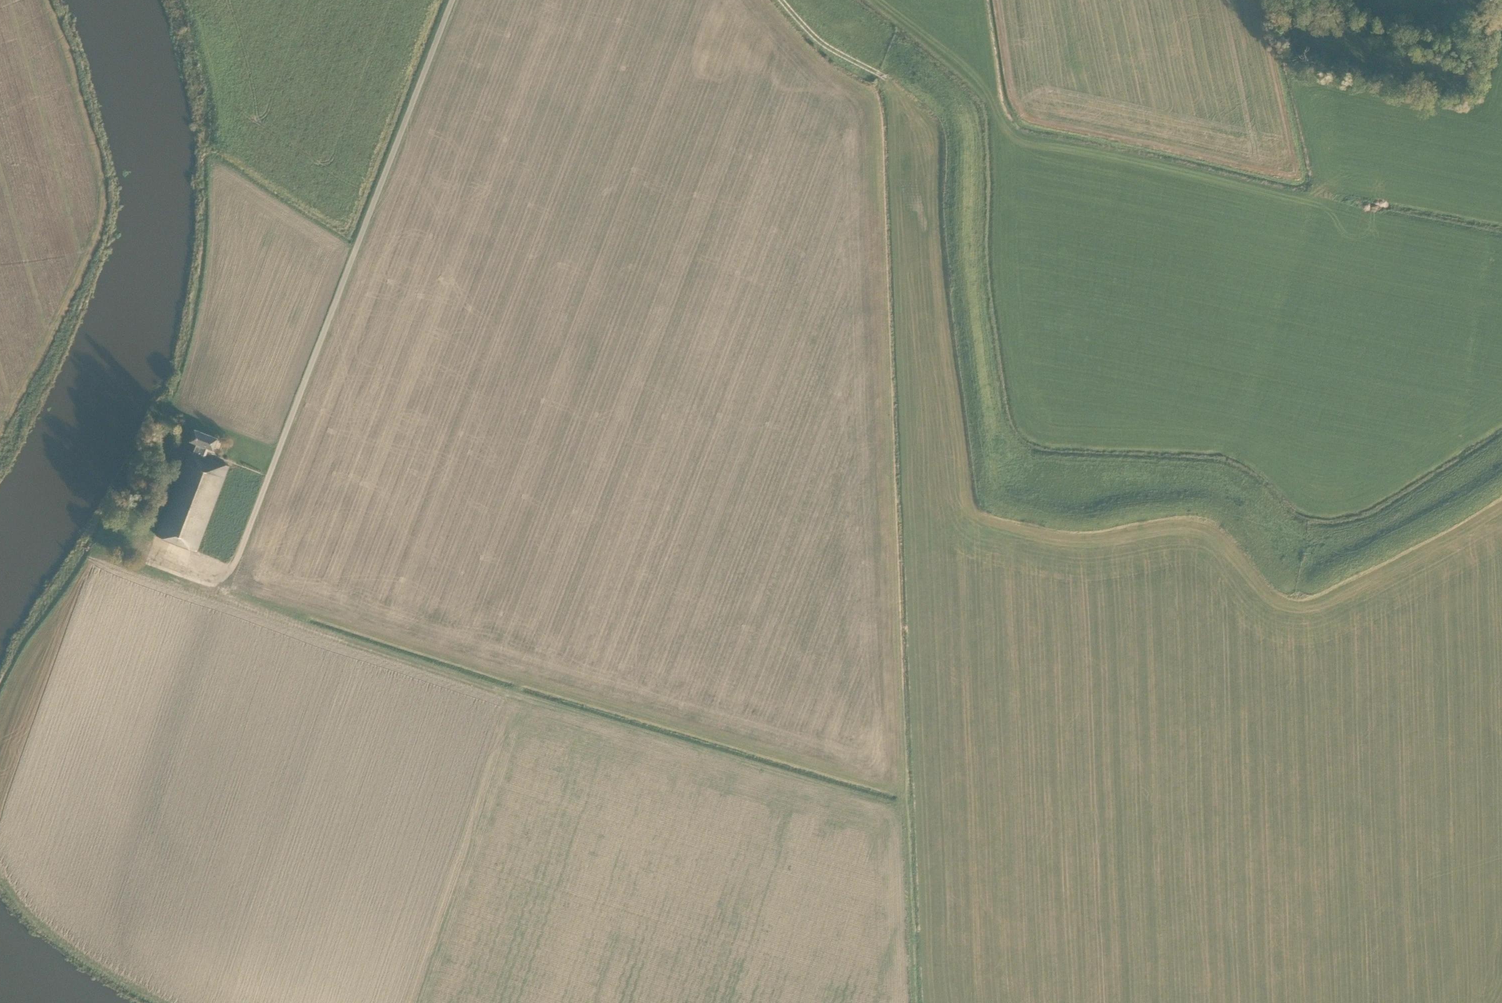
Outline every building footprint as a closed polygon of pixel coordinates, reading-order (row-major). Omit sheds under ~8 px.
[(225,474),(229,465),(205,456),(208,447),(213,449),(218,438),(194,429),(190,440),(197,443),(193,452),(188,450),(156,534),(197,549),(225,474)]
